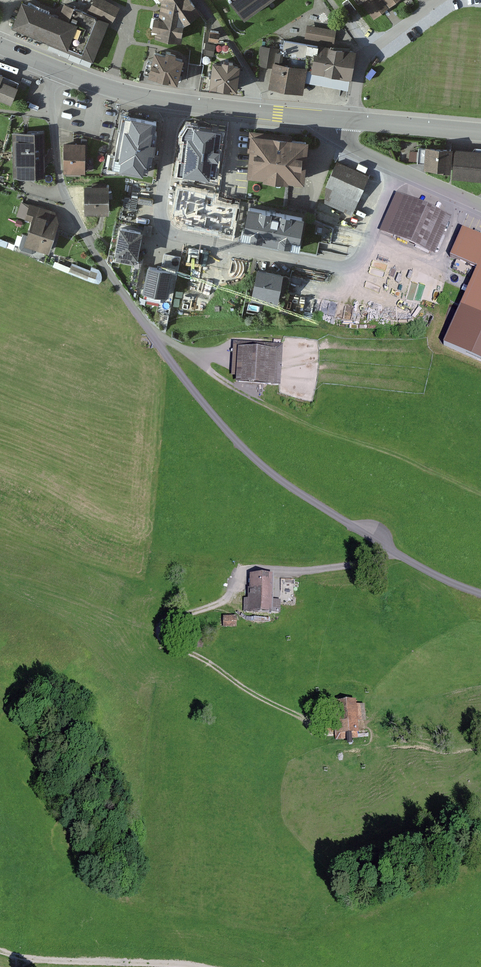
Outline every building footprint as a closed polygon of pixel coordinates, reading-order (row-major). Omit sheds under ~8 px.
[(11,25),(49,40),(48,42),(75,52),(93,59),(108,20),(62,2),(58,13),(23,0),(21,0),(11,25)] [(108,0),(93,0),(89,8),(113,20),(120,6),(108,0)] [(181,40),(185,20),(202,9),(195,0),(161,0),(159,10),(159,14),(154,13),(149,34),(181,40)] [(269,0),(227,0),(242,20),(269,0)] [(342,3),(350,13),(356,8),(350,0),(346,0),(342,3)] [(361,1),(374,17),(400,0),(358,0),(359,2),(361,1)] [(337,29),(307,24),(305,37),(335,41),(337,29)] [(210,26),(209,34),(218,36),(220,27),(210,26)] [(306,68),(351,76),(355,50),(285,38),(281,60),(307,64),(306,68)] [(205,42),(204,53),(213,54),(215,44),(205,42)] [(275,46),(261,44),(258,63),(272,65),(273,59),(275,46)] [(148,73),(178,81),(184,57),(175,54),(176,51),(166,48),(165,52),(155,49),(148,73)] [(269,85),(302,91),(304,80),(306,68),(307,64),(273,59),(272,65),(269,85)] [(211,63),(208,91),(235,94),(238,66),(232,66),(233,63),(220,61),(220,64),(211,63)] [(306,68),(304,80),(349,88),(351,76),(306,68)] [(18,85),(1,77),(3,72),(0,71),(0,97),(10,102),(18,85)] [(158,119),(123,112),(113,162),(148,169),(158,119)] [(309,137),(252,131),(248,173),(305,179),(309,137)] [(45,132),(13,132),(14,176),(45,176),(45,132)] [(85,172),(85,143),(65,143),(64,172),(85,172)] [(449,170),(451,148),(426,146),(426,147),(424,162),(424,166),(436,167),(437,169),(449,170)] [(424,162),(426,147),(419,147),(417,162),(424,162)] [(455,147),(452,176),(480,180),(480,150),(455,147)] [(338,161),(322,196),(353,210),(369,175),(338,161)] [(108,183),(85,183),(85,210),(108,210),(108,183)] [(451,217),(396,193),(379,231),(434,255),(451,217)] [(25,218),(30,203),(21,200),(16,215),(25,218)] [(55,211),(30,203),(25,218),(31,220),(27,234),(23,232),(19,245),(21,249),(32,252),(36,251),(36,249),(49,253),(59,220),(55,211)] [(305,215),(248,203),(242,233),(298,245),(305,215)] [(143,228),(120,223),(115,250),(117,251),(116,257),(135,261),(136,256),(137,256),(142,233),(143,228)] [(144,224),(143,228),(142,233),(151,235),(153,225),(144,224)] [(480,264),(480,237),(463,229),(451,256),(479,268),(480,264)] [(164,252),(161,265),(172,267),(178,268),(181,255),(164,252)] [(70,266),(55,261),(53,266),(99,283),(101,280),(102,276),(101,273),(99,269),(91,266),(90,269),(72,262),(70,266)] [(161,265),(148,263),(143,290),(167,295),(172,267),(161,265)] [(479,268),(461,308),(480,317),(480,264),(479,268)] [(283,272),(257,267),(251,298),(277,303),(283,272)] [(461,308),(443,347),(480,363),(480,317),(461,308)] [(232,375),(237,376),(239,348),(277,350),(274,385),(281,385),(284,345),(234,342),(232,375)] [(277,350),(239,348),(237,376),(237,382),(274,385),(277,350)] [(275,574),(250,573),(249,598),(245,598),(245,613),(282,614),(282,600),(274,599),(275,574)] [(226,610),(225,621),(234,621),(234,610),(226,610)] [(357,700),(327,702),(329,723),(336,723),(337,740),(353,739),(352,722),(367,721),(366,706),(357,706),(357,700)]
